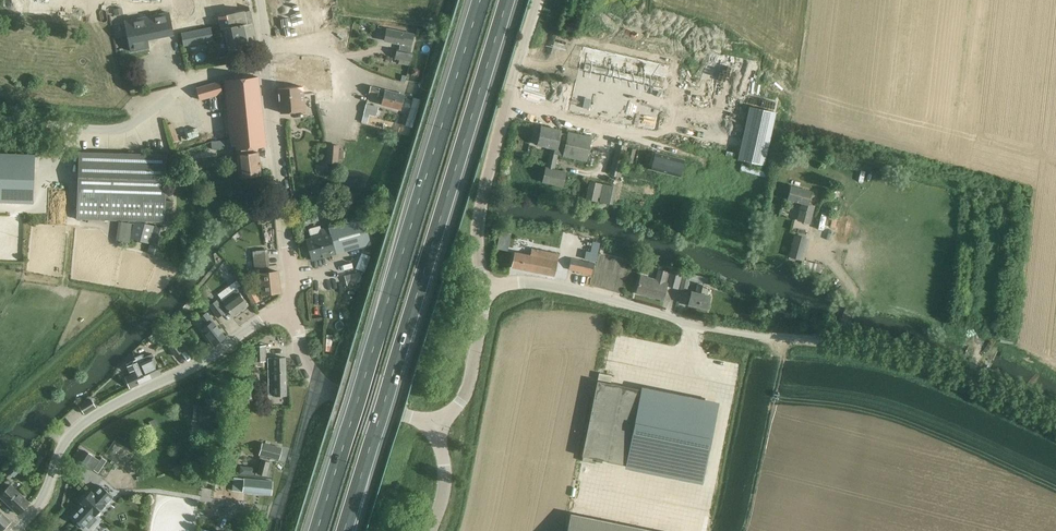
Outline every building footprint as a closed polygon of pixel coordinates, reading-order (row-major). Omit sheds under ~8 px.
[(208,6),(211,16),(225,13),(223,4),(225,4),(235,2),(235,0),(213,0),(214,5),(208,6)] [(301,2),(280,6),(280,7),(281,6),(281,7),(281,9),(282,15),(283,17),(303,13),(302,11),(301,4),(301,2)] [(125,22),(129,41),(131,51),(149,48),(147,39),(173,34),(169,13),(125,22)] [(303,13),(283,17),(283,18),(285,28),(289,27),(291,27),(296,26),(297,33),(312,31),(310,22),(305,23),(304,22),(303,14),(303,13)] [(210,27),(204,28),(193,30),(193,33),(191,33),(193,44),(213,40),(210,27)] [(414,35),(404,33),(387,29),(384,40),(402,44),(402,42),(412,44),(414,35)] [(422,31),(420,39),(432,42),(434,34),(422,31)] [(409,66),(409,62),(410,62),(412,53),(397,50),(395,59),(399,60),(398,63),(409,66)] [(305,64),(284,66),(286,87),(304,86),(304,87),(307,86),(305,64)] [(412,67),(411,75),(419,76),(420,69),(412,67)] [(231,139),(210,142),(212,149),(236,147),(237,162),(239,177),(245,176),(250,176),(261,175),(258,152),(253,153),(252,147),(266,146),(258,77),(224,81),(226,92),(231,139)] [(223,93),(219,82),(196,88),(199,100),(223,93)] [(580,88),(575,110),(629,121),(634,99),(635,93),(581,82),(580,88)] [(286,87),(279,88),(281,113),(292,112),(296,111),(306,111),(305,105),(305,100),(304,95),(304,94),(304,86),(301,86),(291,87),(286,87)] [(370,86),(369,94),(377,96),(378,95),(383,97),(381,104),(400,109),(404,95),(370,86)] [(407,118),(412,119),(414,120),(419,99),(413,98),(407,118)] [(366,104),(363,116),(369,117),(370,114),(372,115),(375,106),(366,104)] [(770,158),(779,112),(754,106),(743,152),(770,158)] [(561,130),(550,128),(541,126),(537,145),(551,148),(550,153),(556,154),(555,158),(558,158),(559,155),(586,161),(592,137),(568,132),(568,134),(560,133),(561,130)] [(328,145),(326,162),(337,163),(339,146),(328,145)] [(617,145),(614,155),(608,176),(620,179),(628,147),(617,145)] [(629,148),(626,158),(625,165),(631,167),(636,150),(629,148)] [(164,229),(136,221),(165,222),(167,154),(79,152),(77,219),(134,221),(134,223),(119,221),(116,241),(135,245),(136,240),(150,244),(147,253),(156,255),(164,229)] [(655,152),(650,170),(680,177),(685,159),(655,152)] [(33,203),(35,154),(0,153),(0,202),(33,203)] [(555,158),(556,154),(550,153),(546,167),(543,182),(554,184),(554,186),(560,187),(561,186),(563,186),(566,174),(555,171),(558,158),(555,158)] [(587,197),(587,199),(597,201),(598,197),(601,184),(601,183),(591,181),(587,197)] [(617,187),(604,184),(600,199),(613,202),(617,187)] [(803,204),(798,220),(810,223),(812,217),(815,206),(808,204),(811,191),(791,186),(787,200),(803,204)] [(316,212),(305,215),(307,224),(319,221),(316,212)] [(312,238),(306,239),(312,260),(327,256),(341,252),(370,244),(367,231),(373,230),(370,216),(363,218),(334,226),(321,230),(320,225),(310,228),(312,238)] [(791,251),(790,257),(804,260),(810,238),(795,235),(795,237),(791,251)] [(240,241),(237,238),(226,245),(229,248),(228,248),(228,247),(222,251),(227,259),(235,253),(235,252),(242,246),(246,243),(243,239),(240,241)] [(512,267),(554,276),(559,254),(532,249),(531,255),(515,252),(512,267)] [(267,250),(257,251),(247,252),(248,261),(254,260),(255,268),(269,266),(267,250)] [(572,253),(571,259),(568,269),(592,274),(595,261),(583,259),(584,256),(572,253)] [(641,275),(639,282),(637,293),(645,295),(646,293),(651,295),(650,296),(663,299),(667,285),(678,288),(682,273),(671,270),(670,274),(667,273),(667,272),(658,270),(656,279),(641,275)] [(261,284),(279,282),(278,271),(259,273),(261,284)] [(347,285),(362,282),(360,272),(344,275),(347,285)] [(683,273),(679,290),(686,291),(689,278),(700,281),(700,276),(683,273)] [(279,282),(261,284),(262,294),(280,292),(279,282)] [(692,290),(691,295),(688,306),(698,308),(698,306),(707,308),(709,298),(710,294),(705,293),(707,285),(699,283),(697,291),(692,290)] [(260,301),(253,288),(246,292),(253,304),(260,301)] [(221,300),(223,303),(233,316),(248,305),(236,289),(221,300)] [(199,300),(193,295),(186,304),(192,308),(199,300)] [(225,312),(217,300),(209,305),(218,317),(225,312)] [(770,307),(768,314),(774,316),(777,309),(770,307)] [(778,307),(777,312),(785,314),(784,317),(789,318),(791,310),(778,307)] [(202,329),(214,345),(225,337),(212,320),(206,312),(199,318),(205,326),(202,329)] [(183,351),(164,325),(160,328),(165,335),(162,337),(165,341),(164,341),(175,357),(183,351)] [(183,335),(177,339),(185,350),(191,345),(183,335)] [(255,361),(266,361),(265,346),(254,346),(255,361)] [(142,355),(137,357),(135,358),(136,359),(135,360),(145,381),(161,374),(154,357),(145,361),(142,355)] [(268,358),(268,365),(268,371),(274,371),(274,397),(286,396),(285,358),(268,358)] [(130,388),(145,381),(135,360),(124,365),(129,375),(125,376),(130,388)] [(599,373),(598,380),(611,382),(612,375),(599,373)] [(596,459),(702,480),(718,405),(690,400),(692,392),(670,388),(669,395),(597,381),(582,456),(583,456),(582,461),(595,464),(596,459)] [(84,413),(94,407),(90,400),(80,406),(84,413)] [(155,419),(148,421),(151,429),(158,426),(155,419)] [(115,444),(112,448),(118,452),(121,447),(115,444)] [(262,444),(260,454),(279,459),(282,449),(262,444)] [(99,462),(90,456),(84,452),(77,461),(92,471),(99,462)] [(9,463),(11,465),(12,466),(7,471),(14,477),(23,468),(13,459),(9,463)] [(258,474),(266,476),(270,462),(261,460),(258,474)] [(232,491),(241,492),(271,495),(273,482),(234,478),(232,491)] [(0,496),(19,514),(29,503),(10,485),(0,496)] [(82,501),(81,502),(83,505),(72,517),(83,527),(85,526),(89,530),(98,519),(95,516),(105,504),(112,496),(101,486),(94,494),(91,491),(86,496),(85,497),(82,499),(82,501)] [(1,530),(2,530),(12,521),(0,510),(0,530),(1,530)] [(567,530),(656,530),(570,514),(567,530)]
